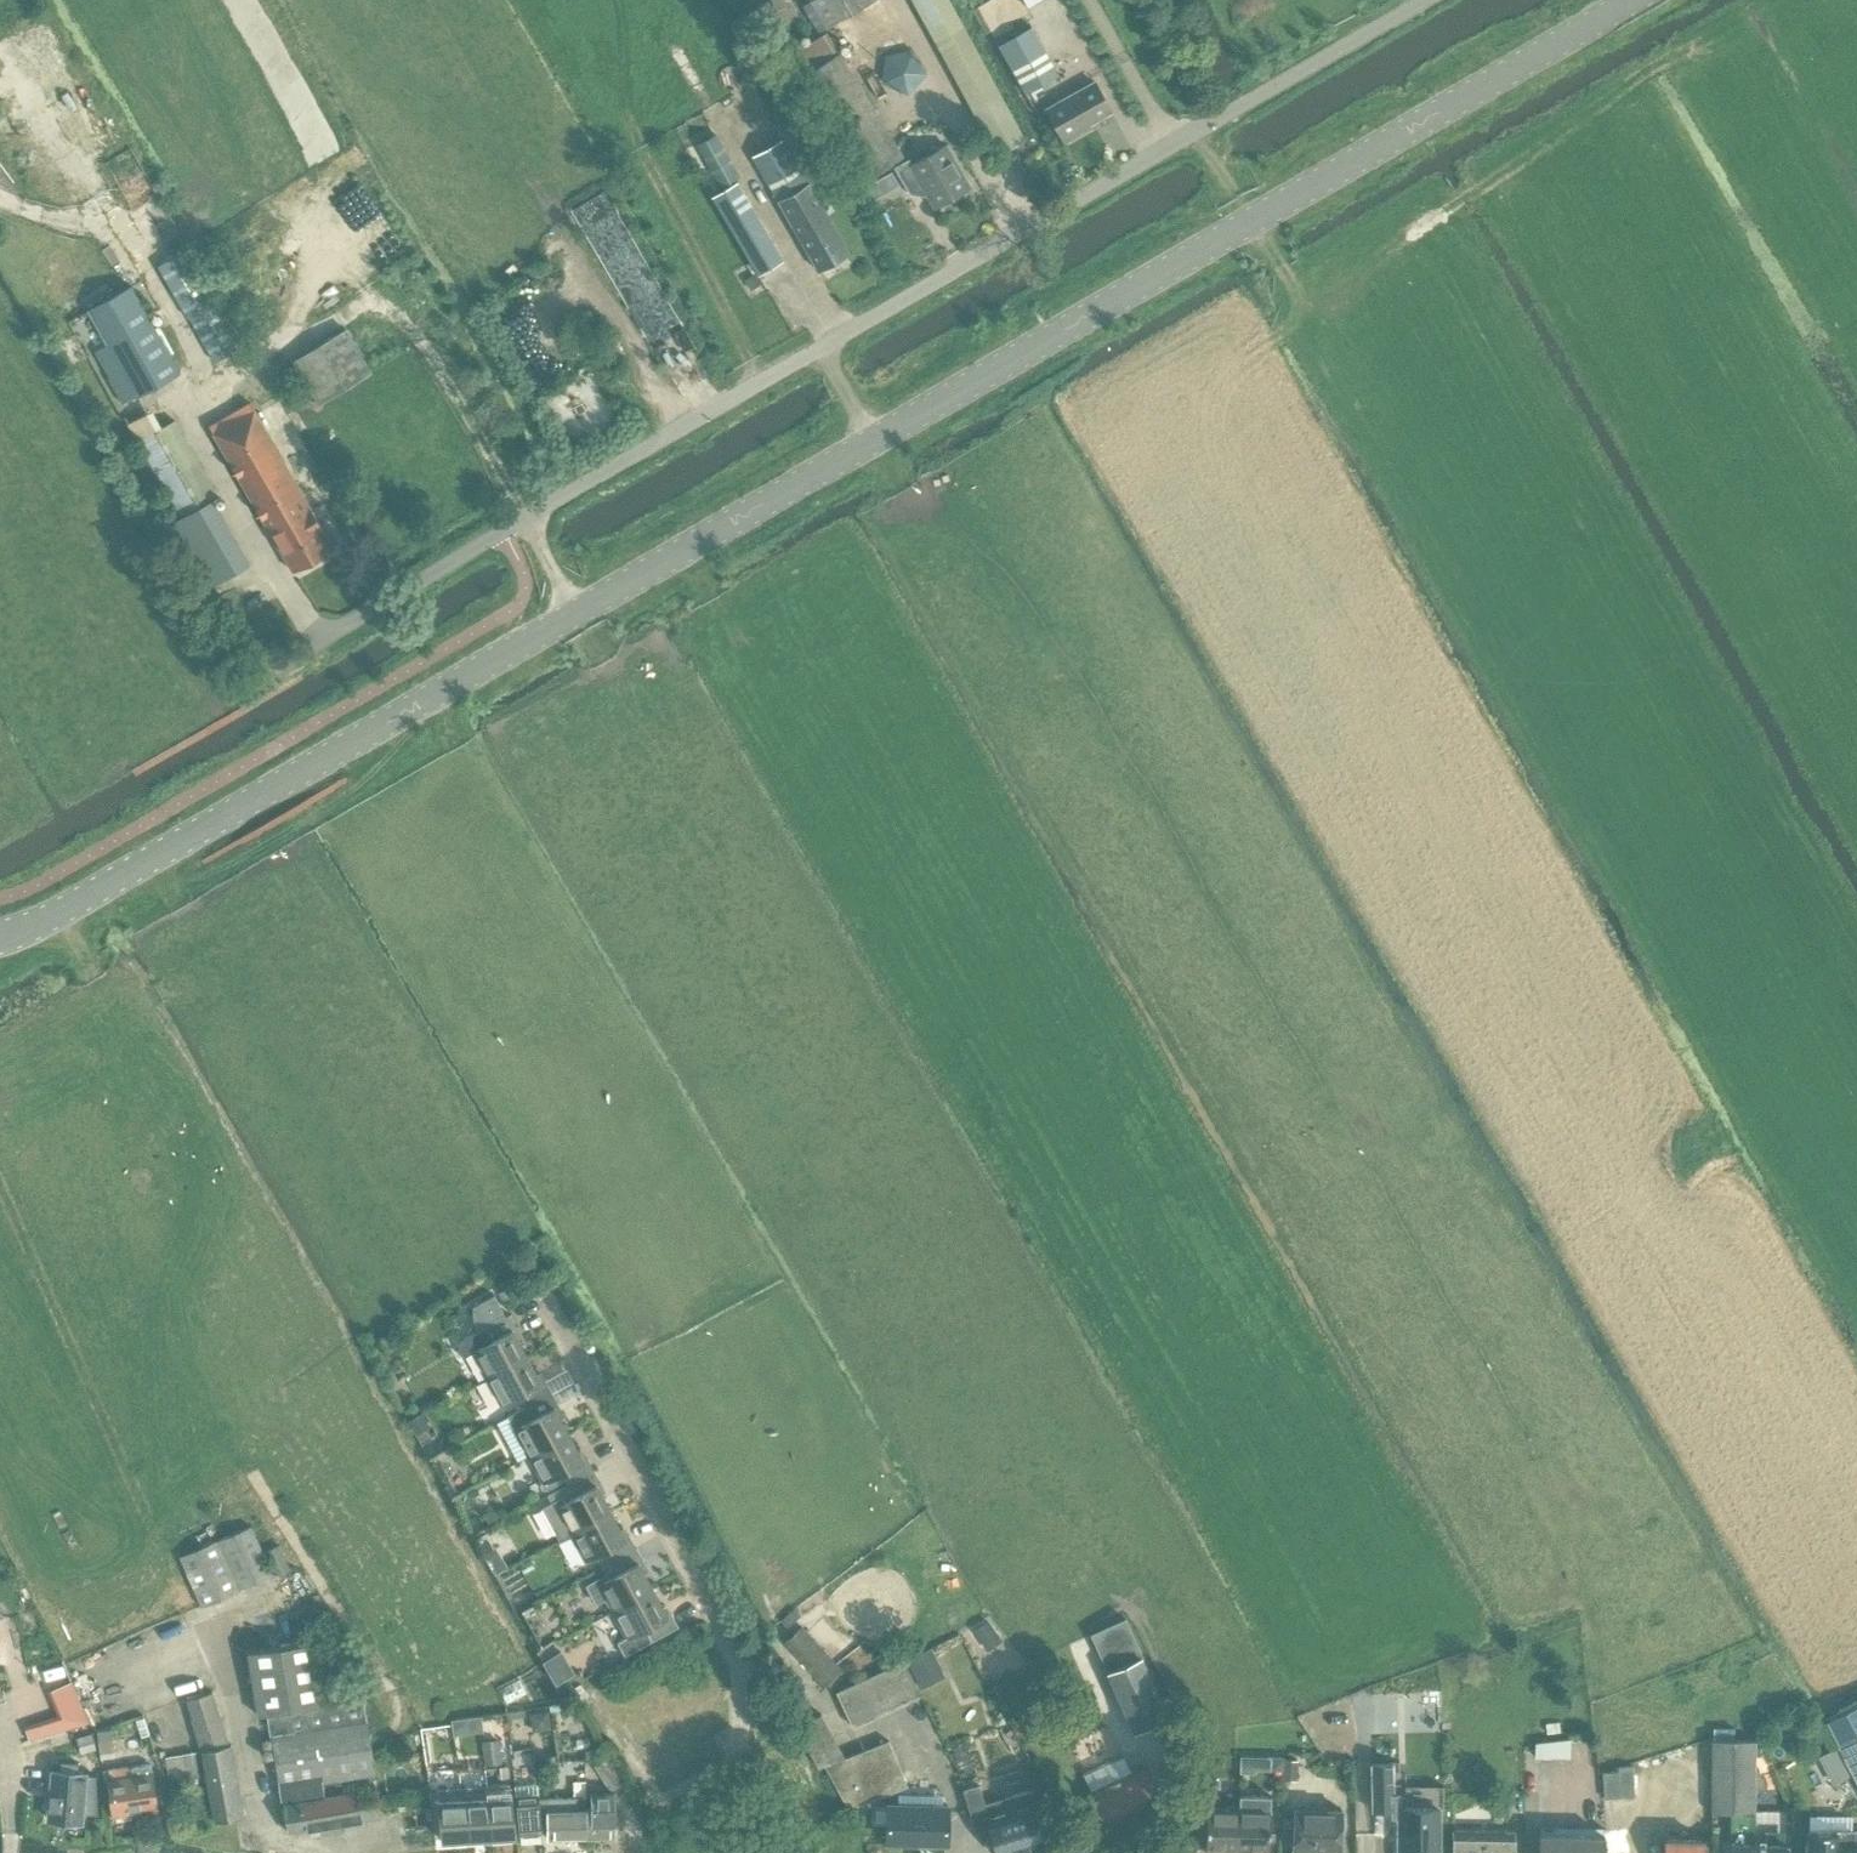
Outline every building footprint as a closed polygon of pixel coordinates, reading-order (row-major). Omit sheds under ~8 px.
[(803,22),(791,0),(772,0),(774,4),(763,9),(766,16),(778,11),(789,30),(803,22)] [(826,27),(873,0),(810,0),(826,27)] [(1028,9),(1044,0),(1023,0),(1028,9)] [(1026,94),(1060,75),(1032,26),(998,45),(1026,94)] [(857,182),(902,155),(840,51),(839,52),(827,31),(781,59),(794,80),(796,79),(857,182)] [(1084,125),(1109,110),(1093,82),(1047,109),(1064,140),(1086,128),(1084,125)] [(720,186),(737,177),(714,135),(697,144),(720,186)] [(809,183),(783,138),(752,156),(778,201),(807,184),(809,183)] [(933,205),(967,184),(942,142),(908,163),(904,157),(891,165),(907,192),(928,196),(933,205)] [(877,180),(865,188),(872,201),(885,193),(877,180)] [(758,273),(782,259),(736,181),(713,195),(758,273)] [(809,183),(778,201),(818,271),(849,253),(809,183)] [(184,249),(157,264),(214,361),(239,347),(213,301),(214,301),(184,249)] [(138,399),(136,395),(179,372),(131,286),(89,309),(123,371),(109,379),(124,406),(138,399)] [(346,327),(290,359),(318,404),(372,373),(346,327)] [(250,403),(209,426),(292,572),(333,548),(250,403)] [(152,409),(129,421),(139,439),(181,515),(173,519),(209,585),(217,580),(226,575),(249,562),(213,498),(217,496),(175,419),(162,427),(152,409)] [(506,1288),(497,1293),(503,1303),(512,1298),(506,1288)] [(472,1351),(486,1378),(527,1356),(513,1330),(517,1328),(509,1314),(505,1316),(494,1295),(473,1306),(473,1315),(475,1325),(478,1331),(459,1342),(460,1349),(463,1356),(472,1351)] [(525,1407),(552,1392),(545,1379),(540,1381),(527,1356),(486,1378),(501,1405),(519,1395),(525,1407)] [(525,1407),(507,1416),(528,1455),(569,1433),(555,1408),(559,1406),(552,1392),(525,1407)] [(410,1419),(409,1420),(416,1433),(417,1433),(429,1426),(421,1413),(410,1419)] [(559,1489),(594,1470),(587,1457),(582,1459),(569,1433),(528,1455),(546,1490),(565,1480),(567,1484),(559,1488),(559,1489)] [(557,1540),(570,1533),(611,1511),(597,1486),(601,1483),(594,1470),(559,1489),(546,1496),(550,1504),(540,1509),(557,1540)] [(499,1509),(484,1517),(489,1526),(503,1518),(499,1509)] [(601,1567),(636,1548),(629,1534),(624,1537),(611,1511),(570,1533),(584,1560),(594,1555),(601,1567)] [(250,1525),(179,1557),(201,1606),(272,1575),(250,1525)] [(290,1569),(279,1544),(265,1551),(276,1575),(290,1569)] [(643,1561),(636,1548),(601,1567),(609,1563),(616,1574),(609,1578),(606,1572),(585,1584),(596,1604),(606,1599),(612,1611),(653,1589),(639,1563),(643,1561)] [(504,1561),(492,1568),(495,1573),(507,1566),(504,1561)] [(625,1655),(678,1626),(671,1612),(666,1614),(653,1589),(612,1611),(627,1638),(618,1642),(625,1655)] [(1124,1618),(1090,1634),(1134,1730),(1168,1714),(1124,1618)] [(989,1622),(974,1632),(988,1652),(1003,1642),(989,1622)] [(825,1686),(843,1670),(802,1625),(784,1642),(825,1686)] [(322,1782),(375,1773),(362,1696),(324,1702),(314,1641),(247,1652),(258,1715),(266,1714),(281,1804),(284,1804),(288,1832),(381,1816),(376,1788),(325,1797),(322,1782)] [(908,1658),(921,1686),(945,1675),(932,1646),(908,1658)] [(853,1727),(920,1696),(903,1660),(836,1691),(853,1727)] [(568,1662),(549,1673),(556,1684),(574,1673),(568,1662)] [(517,1678),(497,1688),(506,1704),(526,1694),(517,1678)] [(818,1767),(823,1764),(845,1756),(821,1714),(816,1716),(801,1689),(783,1698),(818,1767)] [(200,1751),(214,1823),(245,1817),(231,1745),(227,1746),(211,1692),(186,1699),(202,1751),(200,1751)] [(1825,1721),(1838,1746),(1856,1736),(1856,1704),(1825,1721)] [(550,1709),(531,1712),(534,1731),(554,1728),(550,1709)] [(143,1718),(133,1722),(138,1739),(148,1736),(143,1718)] [(461,1719),(451,1720),(453,1732),(463,1730),(461,1719)] [(97,1732),(100,1755),(113,1753),(110,1731),(97,1732)] [(80,1753),(95,1749),(91,1734),(76,1738),(80,1753)] [(1838,1746),(1856,1782),(1856,1736),(1838,1746)] [(502,1764),(499,1739),(483,1741),(486,1766),(502,1764)] [(889,1739),(845,1756),(823,1764),(848,1809),(907,1787),(889,1739)] [(1551,1757),(1570,1757),(1570,1740),(1536,1746),(1535,1757),(1551,1757)] [(1755,1844),(1754,1740),(1712,1740),(1713,1813),(1730,1813),(1729,1852),(1790,1852),(1790,1845),(1783,1844),(1784,1832),(1766,1830),(1765,1844),(1755,1844)] [(1850,1775),(1835,1748),(1818,1757),(1833,1784),(1850,1775)] [(169,1780),(197,1775),(194,1752),(166,1757),(169,1780)] [(556,1762),(555,1755),(540,1758),(541,1764),(556,1762)] [(1147,1764),(1128,1773),(1120,1756),(1086,1772),(1093,1789),(1091,1790),(1111,1833),(1167,1807),(1147,1764)] [(594,1764),(610,1791),(623,1784),(607,1757),(594,1764)] [(1271,1758),(1271,1770),(1283,1770),(1283,1758),(1271,1758)] [(1298,1780),(1298,1760),(1284,1760),(1284,1780),(1298,1780)] [(1371,1787),(1370,1787),(1372,1812),(1383,1812),(1392,1812),(1394,1812),(1392,1794),(1391,1785),(1391,1761),(1371,1762),(1371,1787)] [(150,1764),(109,1771),(111,1780),(108,1781),(113,1815),(157,1808),(150,1764)] [(1605,1797),(1634,1796),(1632,1767),(1619,1768),(1619,1773),(1618,1772),(1603,1773),(1605,1797)] [(52,1772),(48,1819),(81,1822),(82,1813),(97,1814),(96,1775),(85,1775),(85,1774),(52,1772)] [(585,1781),(573,1781),(574,1797),(585,1797),(585,1781)] [(536,1782),(514,1784),(519,1835),(541,1833),(539,1812),(538,1799),(536,1782)] [(509,1783),(487,1784),(487,1785),(488,1796),(492,1837),(515,1836),(509,1783)] [(964,1789),(976,1831),(990,1826),(998,1852),(1011,1852),(1018,1851),(1029,1848),(1029,1847),(1048,1842),(1032,1789),(1011,1795),(985,1802),(979,1784),(964,1789)] [(492,1837),(488,1796),(487,1785),(462,1786),(466,1838),(492,1837)] [(441,1840),(466,1838),(462,1786),(438,1787),(441,1840)] [(586,1810),(586,1839),(615,1838),(614,1791),(610,1791),(590,1792),(590,1810),(586,1810)] [(875,1803),(875,1822),(888,1822),(888,1840),(918,1841),(919,1804),(919,1794),(897,1794),(897,1804),(889,1803),(875,1803)] [(919,1804),(918,1841),(947,1841),(948,1805),(942,1805),(942,1795),(919,1794),(919,1804)] [(1238,1794),(1238,1809),(1237,1851),(1270,1852),(1271,1795),(1238,1794)] [(1392,1794),(1394,1812),(1392,1812),(1392,1817),(1400,1817),(1399,1852),(1439,1852),(1440,1809),(1401,1808),(1401,1794),(1392,1794)] [(577,1798),(538,1799),(539,1812),(547,1811),(548,1840),(586,1839),(586,1810),(586,1798),(585,1798),(577,1798)] [(1237,1851),(1238,1809),(1207,1808),(1206,1851),(1237,1851)] [(1291,1852),(1341,1852),(1342,1812),(1292,1810),(1291,1852)] [(1807,1852),(1856,1852),(1856,1830),(1854,1830),(1854,1828),(1852,1828),(1852,1817),(1807,1816),(1807,1852)] [(1572,1827),(1539,1825),(1539,1852),(1572,1852),(1572,1827)] [(1606,1828),(1572,1827),(1572,1852),(1605,1852),(1606,1828)] [(1515,1829),(1453,1829),(1453,1852),(1515,1852),(1515,1829)] [(1703,1839),(1665,1838),(1664,1852),(1702,1852),(1703,1839)]
